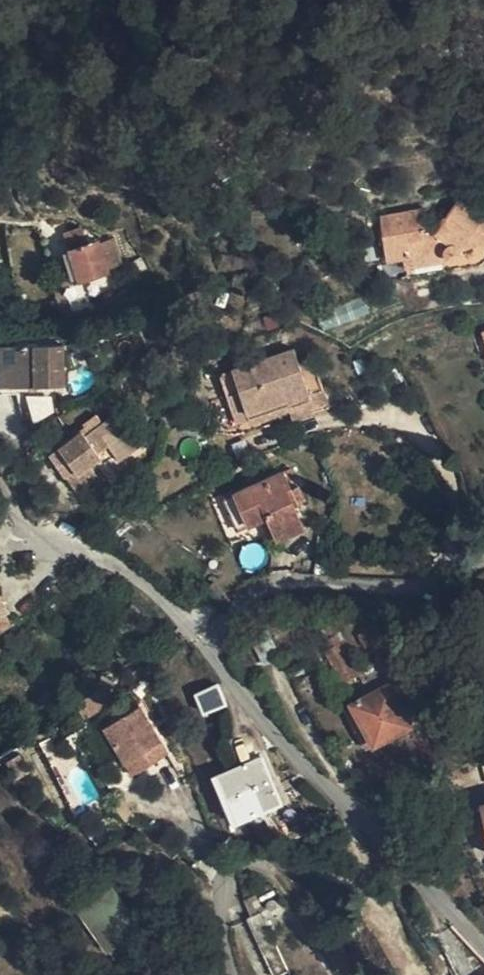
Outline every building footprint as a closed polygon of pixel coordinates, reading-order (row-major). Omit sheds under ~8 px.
[(383,218),(390,262),(405,259),(407,268),(445,261),(457,260),(460,258),(463,256),(463,254),(463,251),(461,248),(468,237),(482,247),(483,244),(483,217),(482,218),(460,202),(437,235),(434,236),(433,231),(429,231),(425,211),(383,218)] [(80,281),(109,272),(98,240),(87,243),(82,228),(65,233),(80,281)] [(98,240),(109,272),(123,268),(113,236),(98,240)] [(0,345),(0,386),(63,387),(63,345),(0,345)] [(289,402),(323,390),(313,361),(300,365),(295,350),(222,376),(237,423),(249,419),(248,414),(287,399),(289,402)] [(325,396),(323,390),(289,402),(287,399),(248,414),(249,419),(237,423),(241,434),(310,414),(307,402),(325,396)] [(82,431),(60,447),(75,468),(66,475),(78,490),(98,476),(90,464),(100,455),(97,451),(108,444),(128,429),(116,412),(85,434),(82,431)] [(139,445),(128,429),(108,444),(119,460),(139,445)] [(75,468),(60,447),(50,454),(66,475),(75,468)] [(283,475),(235,496),(248,526),(266,517),(276,540),(303,528),(291,505),(295,503),(290,492),(283,475)] [(299,488),(290,492),(295,503),(305,499),(299,488)] [(248,526),(235,496),(224,501),(236,531),(248,526)] [(0,588),(0,597),(7,608),(17,601),(15,597),(22,593),(14,581),(7,586),(6,584),(0,588)] [(1,631),(12,623),(4,613),(8,609),(7,608),(0,597),(0,630),(1,631)] [(379,623),(362,634),(368,645),(380,638),(378,635),(384,631),(379,623)] [(268,631),(256,636),(264,651),(262,652),(268,663),(281,657),(268,631)] [(340,633),(329,639),(334,647),(328,650),(344,682),(360,673),(340,633)] [(208,713),(227,704),(219,685),(200,693),(208,713)] [(365,700),(356,705),(378,744),(413,726),(391,686),(373,696),(371,692),(362,697),(365,700)] [(356,705),(346,710),(369,749),(378,744),(356,705)] [(166,755),(139,706),(107,725),(133,772),(166,755)] [(263,756),(222,774),(242,821),(283,803),(263,756)] [(242,821),(222,774),(217,776),(238,824),(242,821)] [(266,891),(246,900),(253,916),(272,907),(266,891)] [(454,926),(437,935),(441,944),(455,972),(457,974),(483,974),(483,960),(454,926)] [(441,944),(422,954),(432,974),(447,974),(455,972),(441,944)] [(266,956),(275,974),(279,974),(288,971),(279,950),(266,956)]
